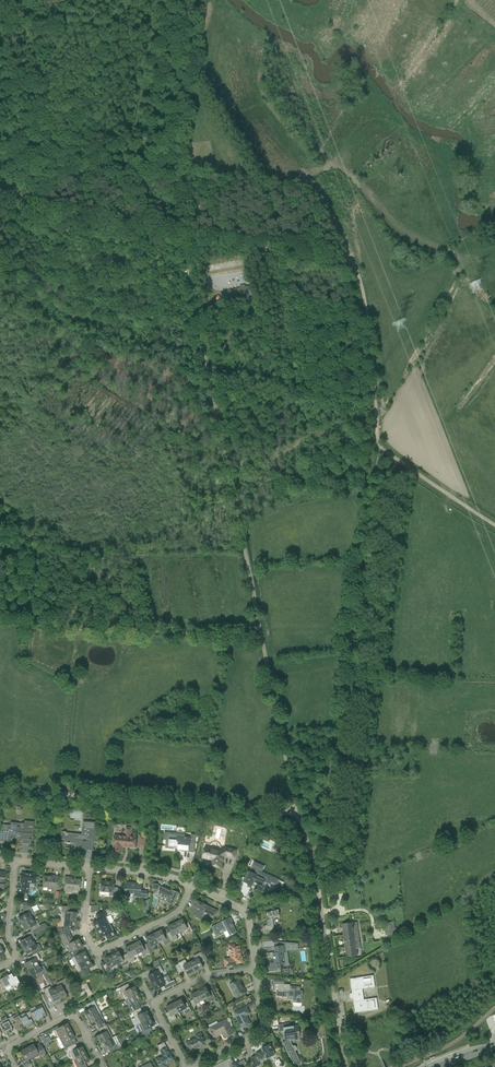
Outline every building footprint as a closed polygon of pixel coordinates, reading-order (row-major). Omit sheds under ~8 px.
[(138,186),(137,195),(145,197),(147,187),(138,186)] [(249,287),(230,291),(231,299),(251,295),(249,287)] [(9,841),(9,838),(22,839),(22,844),(29,844),(29,840),(32,840),(34,822),(24,821),(24,823),(10,822),(10,826),(0,825),(0,841),(9,841)] [(64,843),(75,844),(78,844),(78,849),(92,850),(95,823),(83,822),(81,835),(66,833),(66,832),(61,832),(60,838),(65,839),(64,843)] [(163,840),(166,841),(169,841),(169,840),(170,840),(170,834),(184,836),(184,834),(164,832),(163,840)] [(166,841),(165,848),(173,849),(174,847),(182,848),(182,850),(188,851),(189,843),(195,843),(196,835),(191,834),(191,838),(184,837),(184,836),(177,835),(170,834),(170,840),(169,840),(169,841),(166,841)] [(114,835),(114,840),(113,845),(114,845),(113,852),(122,853),(122,846),(135,847),(136,837),(114,835)] [(138,848),(146,848),(147,837),(139,836),(138,848)] [(205,847),(204,852),(203,858),(212,860),(211,865),(221,867),(223,857),(227,855),(234,856),(236,850),(226,848),(220,851),(205,847)] [(245,877),(243,882),(252,885),(253,881),(256,883),(262,886),(265,880),(277,885),(279,880),(261,871),(261,870),(253,867),(251,872),(248,871),(245,877)] [(21,873),(20,883),(22,883),(21,893),(27,893),(28,893),(29,883),(35,883),(39,884),(39,877),(35,877),(36,874),(21,873)] [(43,876),(43,882),(43,887),(48,888),(48,889),(57,890),(58,876),(53,876),(52,877),(43,876)] [(64,889),(74,890),(79,891),(80,880),(70,879),(70,877),(65,877),(64,889)] [(109,895),(110,896),(118,896),(118,887),(114,887),(115,881),(109,881),(108,882),(101,881),(100,891),(109,892),(109,895)] [(126,882),(125,888),(125,893),(134,894),(133,897),(141,897),(141,898),(147,899),(147,891),(141,890),(142,885),(132,884),(132,883),(126,882)] [(159,891),(157,896),(161,897),(160,898),(161,900),(165,902),(165,901),(169,903),(174,905),(179,893),(172,890),(171,891),(165,888),(166,888),(161,886),(159,891)] [(194,907),(190,914),(195,917),(201,919),(201,918),(203,914),(204,911),(215,916),(217,911),(207,906),(195,900),(192,907),(194,907)] [(22,915),(18,917),(21,924),(32,919),(31,916),(34,914),(30,907),(29,905),(23,905),(23,911),(25,914),(23,915),(22,915)] [(62,906),(61,920),(76,921),(76,913),(71,912),(71,907),(62,906)] [(266,930),(272,931),(275,932),(274,926),(276,926),(275,921),(274,918),(279,916),(278,909),(274,911),(272,911),(267,913),(268,920),(267,921),(267,926),(266,926),(266,930)] [(98,920),(93,923),(97,930),(110,924),(104,911),(101,913),(96,916),(98,920)] [(225,920),(211,927),(216,936),(220,934),(219,932),(226,928),(226,929),(227,931),(230,936),(232,935),(237,933),(232,924),(233,923),(230,917),(225,920)] [(29,928),(31,931),(32,931),(41,927),(37,920),(33,922),(32,919),(21,924),(25,931),(29,928)] [(179,920),(175,922),(180,932),(184,930),(186,935),(193,931),(189,924),(186,925),(183,919),(179,921),(179,920)] [(61,920),(60,933),(69,934),(70,929),(75,929),(76,921),(61,920)] [(393,921),(383,924),(385,927),(387,935),(397,932),(396,928),(395,928),(393,921)] [(171,933),(168,935),(172,942),(178,939),(176,934),(180,932),(175,922),(171,924),(171,925),(168,927),(171,933)] [(357,922),(342,924),(347,957),(357,956),(356,949),(360,948),(357,922)] [(110,924),(97,930),(101,937),(106,935),(108,940),(116,936),(110,924)] [(158,931),(154,933),(159,943),(163,941),(165,945),(172,942),(168,935),(165,936),(162,930),(158,932),(158,931)] [(24,939),(20,941),(23,948),(34,942),(32,939),(35,938),(32,931),(31,931),(24,935),(26,938),(24,939)] [(60,935),(69,953),(77,949),(82,947),(78,939),(73,942),(71,937),(70,937),(69,934),(60,933),(60,935)] [(150,936),(147,938),(150,944),(147,946),(150,953),(157,949),(155,945),(159,943),(154,933),(150,935),(150,936)] [(137,942),(133,944),(138,954),(141,952),(142,952),(144,956),(150,953),(147,946),(144,947),(140,941),(137,943),(137,942)] [(31,952),(32,955),(37,953),(42,951),(38,944),(35,945),(34,942),(23,948),(26,954),(31,952)] [(129,955),(126,956),(129,963),(136,960),(134,956),(138,954),(133,944),(129,946),(129,947),(126,948),(129,955)] [(227,958),(228,965),(234,965),(233,964),(243,962),(242,956),(241,957),(240,946),(236,947),(235,944),(230,945),(230,950),(231,950),(232,958),(227,958)] [(284,945),(279,946),(274,947),(275,953),(273,953),(274,962),(270,963),(271,970),(281,968),(280,964),(284,964),(283,952),(285,952),(284,945)] [(69,953),(75,965),(88,959),(84,952),(80,954),(77,949),(69,953)] [(115,953),(112,955),(117,965),(120,963),(123,967),(129,963),(126,956),(123,958),(119,952),(116,954),(115,953)] [(195,960),(191,962),(196,972),(196,971),(203,968),(200,961),(204,960),(204,961),(205,961),(200,952),(193,956),(195,960)] [(29,961),(24,963),(28,970),(38,964),(37,962),(41,960),(37,953),(32,955),(29,957),(31,960),(29,961)] [(117,965),(112,955),(108,957),(104,959),(108,966),(104,967),(108,974),(115,971),(114,969),(118,967),(117,965)] [(88,959),(75,965),(81,978),(90,973),(87,969),(92,966),(88,959)] [(196,972),(191,962),(187,964),(185,960),(178,963),(182,972),(183,972),(182,970),(185,969),(188,975),(195,971),(196,972)] [(38,964),(28,970),(31,976),(36,974),(38,977),(47,972),(43,966),(40,967),(38,964)] [(152,983),(162,978),(160,974),(164,972),(160,965),(151,969),(152,970),(153,969),(155,972),(148,975),(152,982),(152,983)] [(18,986),(20,985),(15,976),(13,977),(11,973),(8,975),(7,973),(2,975),(3,977),(0,979),(5,989),(6,991),(12,988),(11,986),(16,984),(18,986)] [(355,1013),(360,1012),(378,1010),(376,998),(364,1000),(362,989),(375,987),(373,975),(350,979),(352,991),(353,991),(353,993),(352,993),(351,993),(350,993),(350,994),(349,995),(349,996),(349,997),(350,998),(350,999),(351,999),(352,999),(353,999),(354,999),(354,1001),(353,1001),(355,1013)] [(162,978),(152,983),(156,990),(161,988),(162,987),(164,990),(162,991),(171,987),(169,982),(168,980),(164,982),(162,978)] [(57,987),(55,988),(60,998),(66,995),(64,991),(67,989),(62,980),(56,983),(57,987)] [(230,984),(233,989),(236,995),(235,995),(236,999),(245,994),(244,991),(245,990),(239,980),(230,984)] [(128,983),(119,988),(122,993),(126,1000),(137,994),(137,993),(138,993),(136,990),(135,990),(134,987),(130,988),(128,983)] [(274,983),(274,990),(277,990),(276,996),(282,997),(293,998),(293,1003),(302,1004),(303,991),(300,990),(300,987),(296,987),(290,986),(290,985),(284,984),(280,984),(274,983)] [(60,998),(55,988),(52,989),(50,986),(43,990),(48,999),(51,997),(53,1002),(60,998)] [(206,987),(199,991),(203,1000),(207,998),(209,1002),(216,999),(214,995),(212,990),(211,990),(212,992),(209,993),(208,992),(206,987)] [(190,1001),(193,1006),(195,1010),(201,1006),(199,1002),(203,1000),(199,991),(191,994),(193,999),(194,1001),(191,1002),(190,1001)] [(137,994),(126,1000),(132,1012),(140,1008),(138,1003),(141,1001),(140,998),(138,994),(138,995),(137,994)] [(181,999),(174,1003),(179,1012),(183,1010),(185,1015),(192,1011),(190,1007),(187,1002),(187,1003),(188,1004),(185,1006),(184,1004),(181,999)] [(84,1012),(88,1019),(100,1013),(94,1001),(86,1005),(88,1010),(84,1012)] [(166,1013),(170,1022),(175,1020),(177,1019),(175,1015),(179,1012),(174,1003),(167,1007),(169,1012),(170,1013),(167,1015),(166,1013)] [(36,1010),(31,1013),(35,1021),(38,1019),(39,1021),(44,1019),(43,1017),(46,1015),(45,1014),(48,1013),(43,1004),(35,1008),(36,1010)] [(237,1019),(239,1024),(242,1029),(250,1024),(250,1023),(248,1018),(247,1018),(246,1016),(250,1014),(246,1007),(236,1013),(238,1018),(237,1019)] [(140,1008),(132,1012),(138,1024),(141,1023),(150,1018),(150,1017),(149,1014),(148,1014),(146,1011),(143,1013),(141,1009),(140,1008)] [(19,1015),(19,1016),(23,1024),(24,1026),(28,1025),(29,1027),(34,1024),(32,1022),(35,1021),(31,1013),(30,1011),(25,1014),(24,1013),(19,1015)] [(96,1024),(98,1029),(107,1025),(100,1013),(88,1019),(92,1026),(96,1024)] [(12,1016),(7,1019),(8,1021),(12,1029),(14,1028),(15,1030),(20,1027),(19,1025),(22,1024),(23,1024),(19,1016),(18,1014),(12,1016)] [(0,1022),(0,1032),(1,1034),(4,1033),(5,1035),(10,1033),(9,1031),(12,1029),(8,1021),(7,1019),(5,1017),(1,1019),(2,1022),(0,1022)] [(141,1023),(138,1024),(141,1029),(145,1036),(148,1034),(152,1032),(150,1028),(151,1027),(154,1025),(152,1022),(153,1022),(151,1019),(150,1019),(150,1018),(141,1023)] [(209,1028),(212,1032),(214,1037),(222,1033),(224,1038),(233,1033),(226,1020),(209,1028)] [(55,1030),(58,1037),(71,1031),(67,1023),(63,1026),(62,1024),(52,1029),(53,1031),(55,1030)] [(289,1023),(278,1024),(279,1032),(284,1031),(285,1042),(282,1042),(294,1065),(301,1062),(296,1052),(297,1051),(297,1050),(297,1049),(297,1048),(297,1047),(296,1047),(295,1047),(291,1046),(290,1040),(297,1039),(296,1036),(300,1036),(299,1025),(290,1027),(289,1023)] [(97,1036),(101,1043),(113,1037),(107,1025),(98,1029),(101,1034),(97,1036)] [(58,1037),(65,1049),(73,1045),(70,1040),(74,1038),(71,1031),(58,1037)] [(191,1041),(186,1043),(191,1052),(201,1047),(202,1049),(208,1046),(205,1041),(201,1033),(198,1035),(195,1036),(196,1038),(191,1041)] [(113,1037),(101,1043),(104,1051),(108,1049),(111,1053),(115,1051),(119,1049),(116,1044),(119,1043),(116,1036),(113,1037)] [(156,1059),(158,1065),(160,1066),(166,1066),(167,1066),(166,1064),(173,1060),(169,1052),(169,1053),(166,1047),(164,1043),(157,1046),(160,1051),(163,1056),(156,1059)] [(34,1044),(27,1047),(32,1057),(38,1054),(39,1056),(46,1053),(41,1045),(35,1048),(34,1044)] [(67,1048),(73,1060),(86,1054),(82,1047),(78,1049),(75,1044),(73,1045),(65,1049),(67,1048)] [(254,1063),(256,1066),(260,1065),(258,1062),(266,1058),(266,1059),(275,1055),(270,1045),(261,1049),(262,1051),(257,1053),(258,1055),(251,1058),(254,1063)] [(27,1047),(20,1051),(23,1056),(19,1058),(24,1066),(25,1066),(30,1064),(28,1059),(32,1057),(27,1047)] [(73,1060),(77,1066),(87,1066),(85,1063),(89,1061),(86,1054),(73,1060)]
